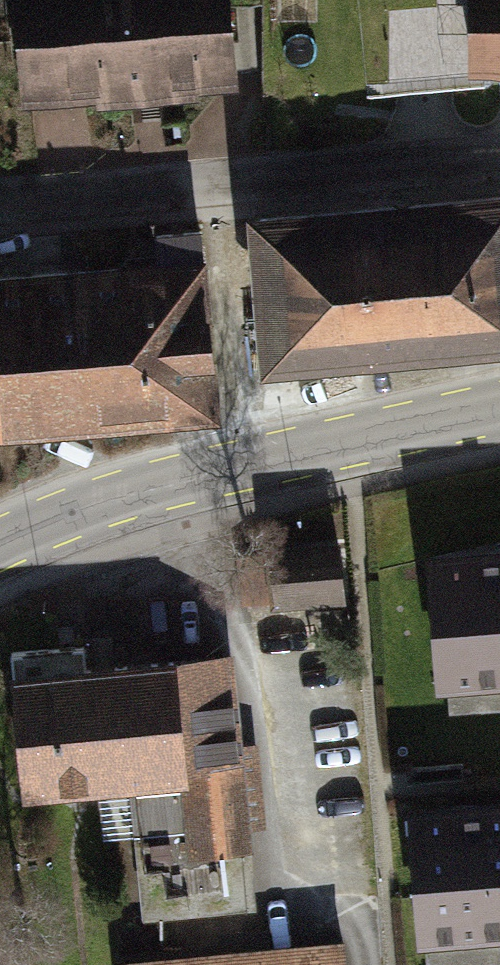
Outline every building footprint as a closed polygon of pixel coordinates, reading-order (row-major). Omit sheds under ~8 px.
[(28,87),(229,70),(223,0),(21,0),(28,87)] [(477,59),(499,59),(499,0),(477,0),(477,59)] [(248,218),(260,354),(499,332),(499,196),(248,218)] [(0,277),(0,423),(215,407),(201,225),(158,228),(161,264),(0,277)] [(345,593),(339,532),(266,539),(272,600),(345,593)] [(424,557),(435,687),(499,681),(499,551),(424,557)] [(220,656),(22,674),(32,783),(141,773),(152,899),(242,891),(220,656)] [(410,813),(419,931),(499,924),(499,806),(410,813)] [(169,964),(335,964),(333,950),(169,964)]
